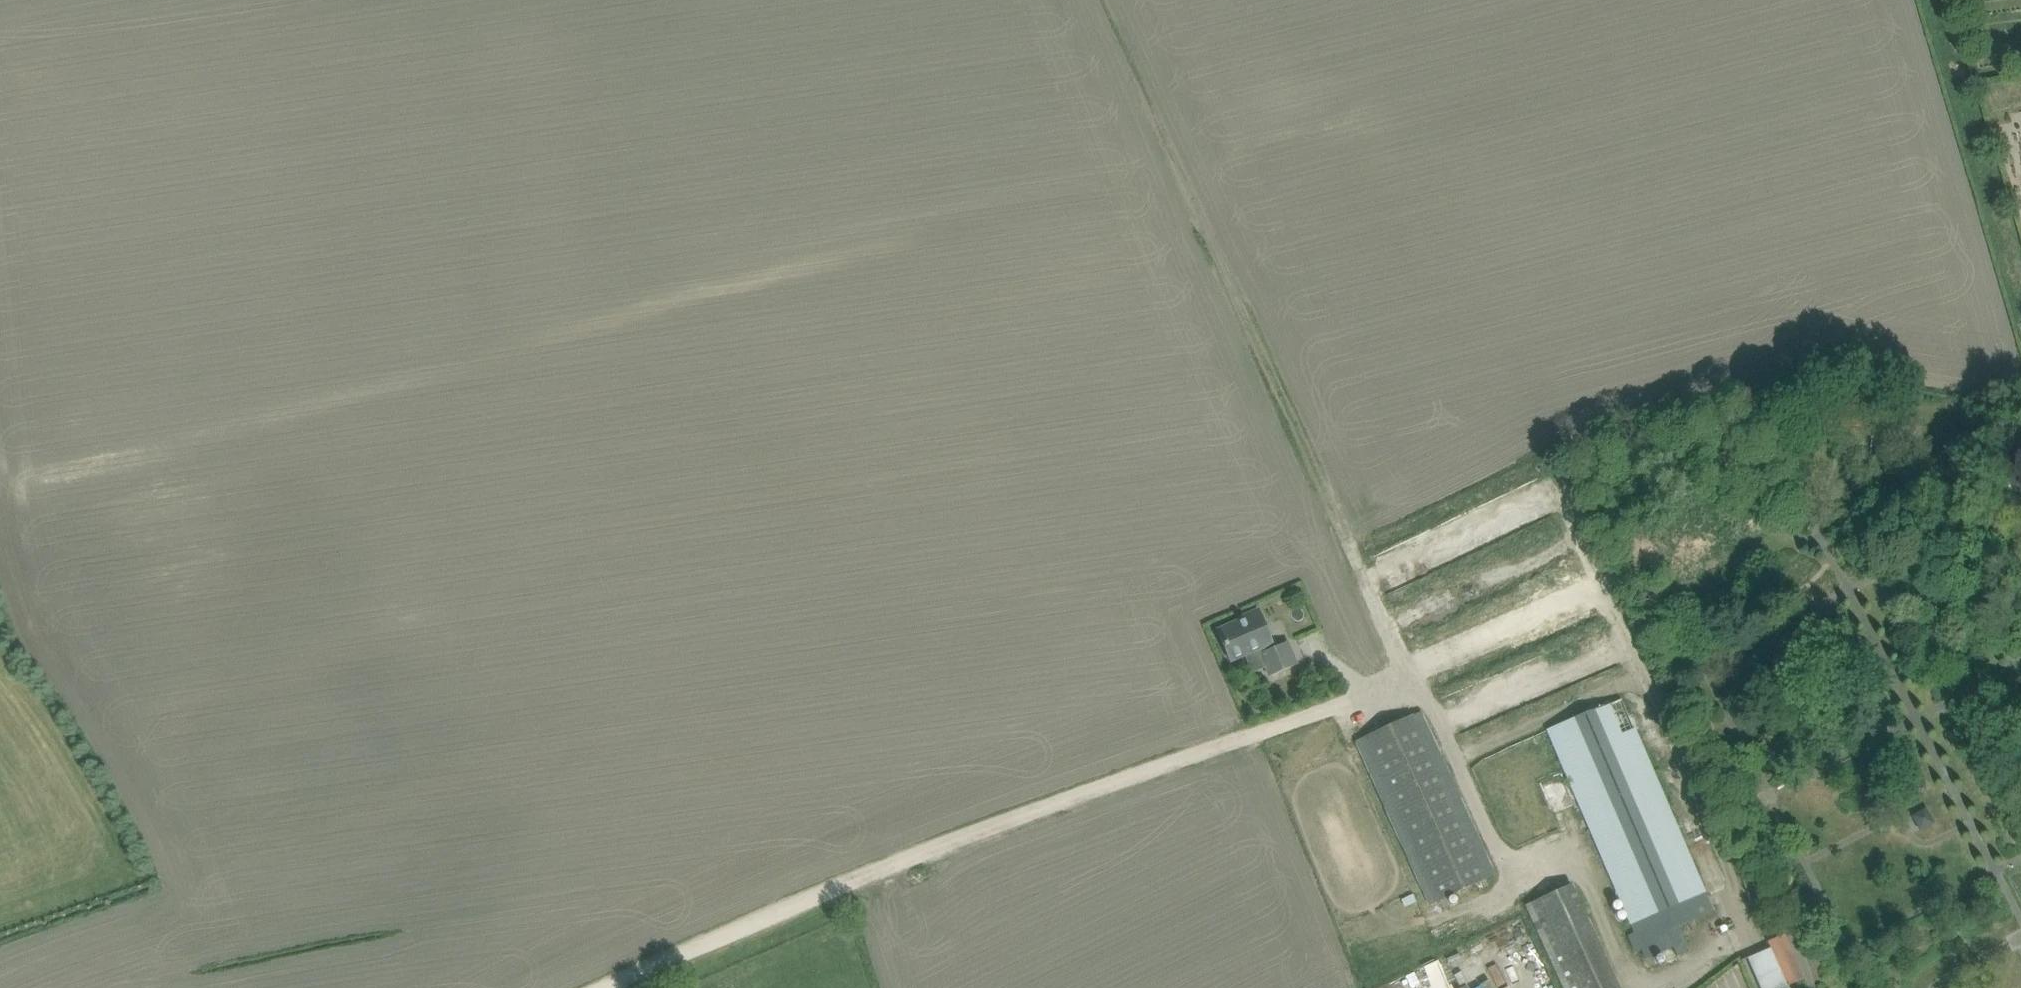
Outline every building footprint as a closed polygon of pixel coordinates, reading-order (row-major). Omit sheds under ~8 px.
[(1904,420),(1903,433),(1919,434),(1921,421),(1904,420)] [(1274,648),(1258,608),(1236,617),(1237,620),(1216,629),(1230,663),(1263,650),(1264,652),(1258,655),(1268,677),(1298,664),(1288,642),(1274,648)] [(1783,651),(1769,658),(1776,670),(1789,663),(1783,651)] [(1706,896),(1621,699),(1603,707),(1548,731),(1635,933),(1628,935),(1635,952),(1642,949),(1645,958),(1672,946),(1677,957),(1686,953),(1681,942),(1685,941),(1678,926),(1713,911),(1706,896)] [(1422,709),(1353,741),(1428,904),(1496,873),(1422,709)] [(1769,942),(1787,985),(1803,978),(1784,935),(1769,942)]
